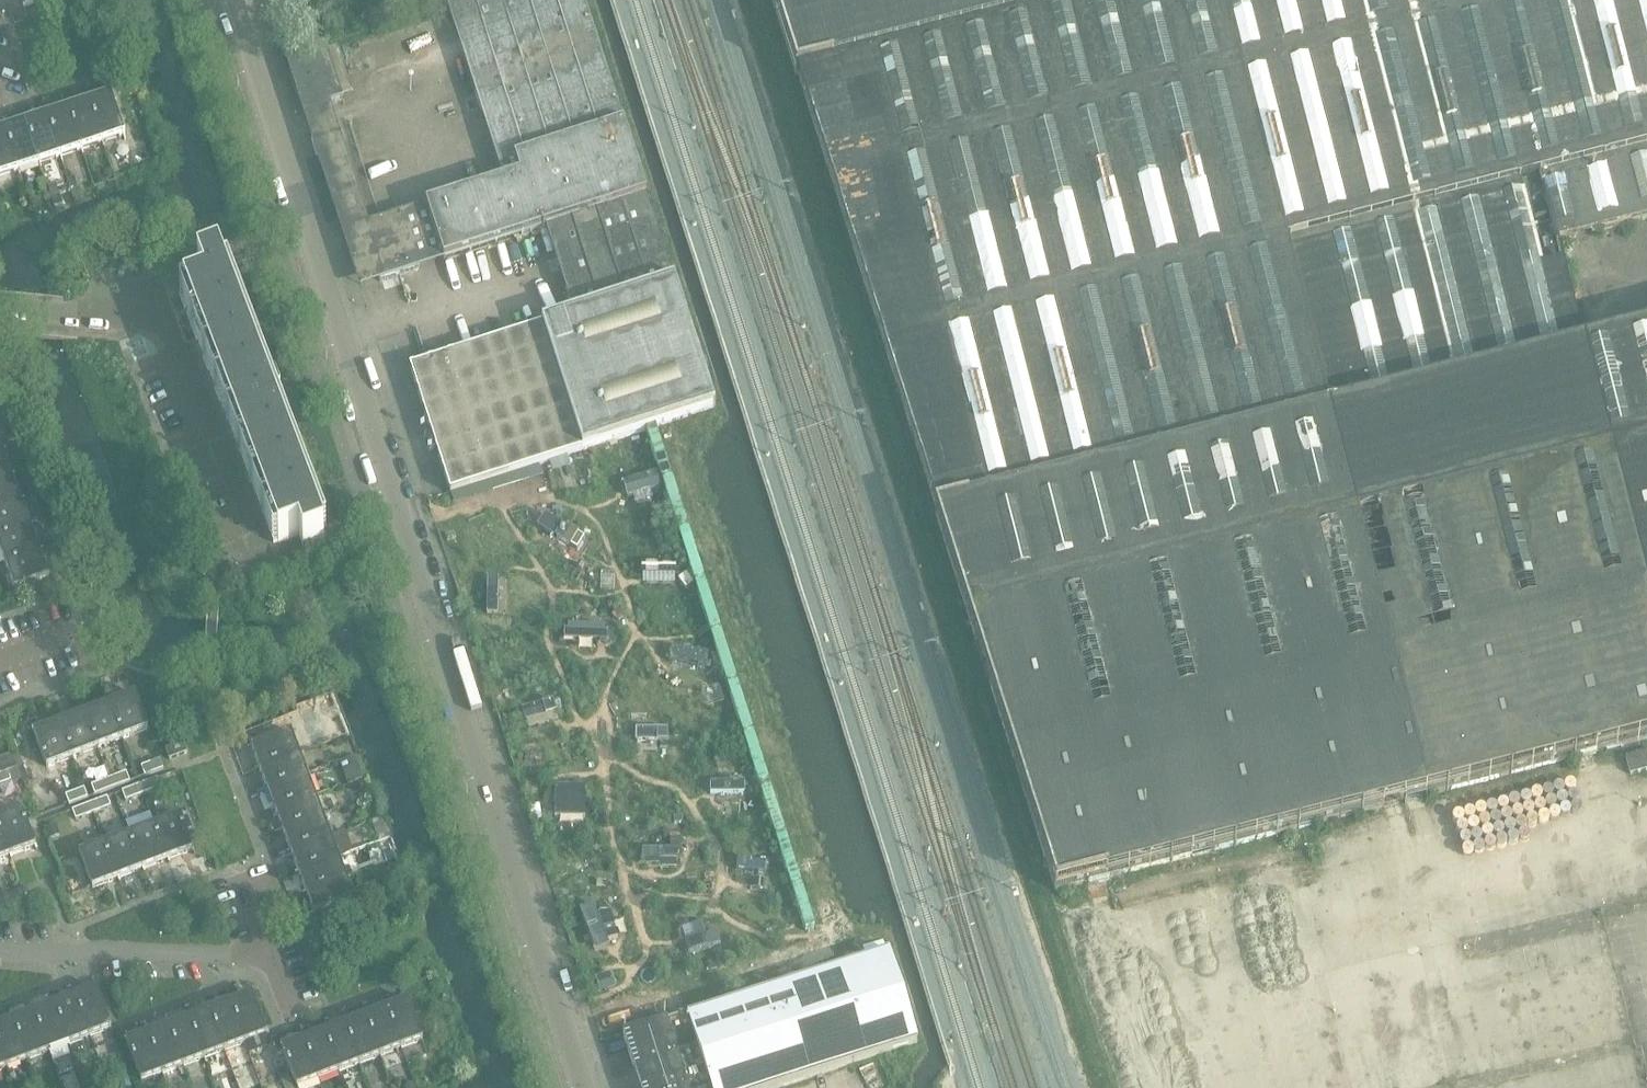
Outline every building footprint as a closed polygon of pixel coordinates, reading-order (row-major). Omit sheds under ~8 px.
[(426,206),(444,261),(546,228),(574,315),(674,283),(647,196),(625,127),(584,0),(465,0),(447,6),(503,181),(426,206)] [(796,76),(799,75),(800,77),(801,81),(807,99),(886,349),(887,354),(935,506),(937,511),(938,513),(936,514),(969,619),(969,620),(1056,891),(1170,862),(1646,740),(1646,332),(1584,348),(1557,242),(1646,219),(1646,0),(772,0),(796,76)] [(325,45),(296,55),(314,110),(343,100),(325,45)] [(111,94),(89,101),(103,143),(125,135),(111,94)] [(89,101),(68,108),(82,150),(103,143),(89,101)] [(68,108),(47,115),(61,157),(82,150),(68,108)] [(47,115),(26,122),(39,164),(61,157),(47,115)] [(26,122),(4,129),(18,171),(39,164),(26,122)] [(0,131),(0,177),(18,171),(4,129),(0,131)] [(319,138),(311,140),(316,156),(324,153),(319,138)] [(44,178),(37,181),(40,188),(47,186),(44,178)] [(57,184),(49,187),(55,207),(64,204),(57,184)] [(49,192),(42,194),(45,203),(51,200),(49,192)] [(401,214),(362,227),(380,282),(419,269),(401,214)] [(184,292),(184,293),(180,294),(274,543),(278,542),(299,535),(303,546),(324,538),(321,532),(326,530),(270,382),(280,378),(275,365),(265,368),(223,257),(198,266),(204,284),(184,292)] [(574,315),(410,368),(430,431),(563,388),(638,364),(695,346),(674,283),(574,315)] [(431,432),(425,434),(430,451),(436,449),(450,493),(510,474),(715,408),(695,346),(638,364),(563,388),(430,431),(431,432)] [(0,452),(0,481),(12,476),(2,451),(0,452)] [(657,473),(623,483),(627,498),(661,488),(657,473)] [(0,481),(0,509),(21,501),(12,476),(0,481)] [(0,509),(0,538),(31,527),(21,501),(0,509)] [(545,515),(538,527),(577,551),(584,539),(545,515)] [(0,538),(0,552),(5,565),(40,552),(31,527),(0,538)] [(50,577),(40,552),(5,565),(15,590),(50,577)] [(643,565),(643,576),(674,576),(675,565),(643,565)] [(686,574),(678,579),(685,589),(691,585),(693,584),(688,577),(686,574)] [(498,614),(499,580),(488,579),(487,614),(498,614)] [(564,626),(564,639),(608,641),(608,627),(564,626)] [(711,651),(673,651),(673,664),(710,664),(711,651)] [(135,694),(109,704),(123,739),(148,729),(135,694)] [(522,710),(525,721),(556,712),(553,701),(522,710)] [(109,704),(84,714),(97,749),(123,739),(109,704)] [(84,714),(59,723),(72,758),(97,749),(84,714)] [(59,723),(33,733),(47,768),(72,758),(59,723)] [(668,742),(668,730),(636,730),(636,742),(668,742)] [(251,748),(259,769),(299,753),(291,732),(251,748)] [(183,743),(165,749),(169,760),(187,753),(183,743)] [(259,769),(267,789),(307,774),(299,753),(259,769)] [(354,757),(340,762),(348,783),(362,777),(354,757)] [(160,760),(141,767),(145,776),(164,769),(160,760)] [(0,775),(0,786),(11,782),(7,772),(0,775)] [(126,773),(109,779),(112,789),(130,782),(126,773)] [(307,774),(267,789),(275,810),(315,795),(307,774)] [(157,778),(140,785),(143,794),(161,788),(157,778)] [(109,779),(91,786),(95,795),(112,789),(109,779)] [(743,794),(743,783),(710,783),(710,794),(743,794)] [(140,785),(122,792),(126,801),(143,794),(140,785)] [(555,787),(555,818),(585,818),(585,787),(555,787)] [(367,788),(358,792),(362,801),(371,798),(367,788)] [(84,789),(65,796),(69,805),(88,798),(84,789)] [(275,810),(282,831),(323,816),(315,795),(275,810)] [(107,797),(90,804),(93,813),(111,807),(107,797)] [(90,804),(72,810),(76,820),(93,813),(90,804)] [(0,820),(0,828),(11,856),(36,846),(23,812),(0,820)] [(180,815),(155,825),(168,860),(194,850),(180,815)] [(282,831),(290,852),(331,837),(323,816),(282,831)] [(681,817),(674,817),(675,825),(682,824),(681,817)] [(155,825),(130,834),(143,869),(168,860),(155,825)] [(11,856),(0,828),(0,860),(11,856)] [(130,834),(104,844),(117,879),(143,869),(130,834)] [(331,837),(290,852),(298,873),(338,858),(331,837)] [(104,844),(79,854),(92,888),(117,879),(104,844)] [(674,850),(642,850),(642,861),(674,861),(674,850)] [(393,852),(383,855),(386,864),(396,860),(393,852)] [(298,873),(306,894),(346,879),(338,858),(298,873)] [(767,866),(766,862),(738,859),(737,870),(765,873),(766,870),(767,866)] [(346,879),(306,894),(314,915),(354,900),(346,879)] [(594,906),(580,911),(596,952),(610,947),(608,942),(620,938),(610,912),(608,913),(600,914),(598,917),(594,906)] [(696,938),(684,942),(687,954),(720,944),(717,932),(706,935),(703,924),(692,926),(696,938)] [(623,1036),(635,1071),(633,1071),(639,1087),(778,1087),(876,1056),(918,1043),(888,951),(824,972),(791,982),(678,1019),(623,1036)] [(611,973),(595,979),(599,990),(615,985),(611,973)] [(96,988),(75,996),(90,1037),(111,1029),(96,988)] [(252,995),(231,1003),(246,1043),(267,1035),(252,995)] [(75,996),(54,1004),(69,1045),(90,1037),(75,996)] [(407,1000),(386,1008),(402,1048),(423,1040),(407,1000)] [(231,1003),(210,1010),(225,1051),(246,1043),(231,1003)] [(54,1004),(33,1012),(48,1053),(69,1045),(54,1004)] [(386,1008),(365,1016),(381,1056),(402,1048),(386,1008)] [(210,1010),(189,1018),(204,1059),(225,1051),(210,1010)] [(33,1012),(12,1020),(27,1061),(48,1053),(33,1012)] [(365,1016),(344,1024),(360,1064),(381,1056),(365,1016)] [(189,1018),(168,1026),(183,1066),(204,1059),(189,1018)] [(0,1025),(0,1051),(6,1069),(27,1061),(12,1020),(0,1025)] [(344,1024),(323,1032),(339,1072),(360,1064),(344,1024)] [(168,1026),(147,1034),(162,1074),(183,1066),(168,1026)] [(323,1032),(303,1040),(318,1080),(339,1072),(323,1032)] [(147,1034),(126,1042),(141,1082),(162,1074),(147,1034)] [(282,1048),(297,1087),(318,1080),(303,1040),(282,1048)]
